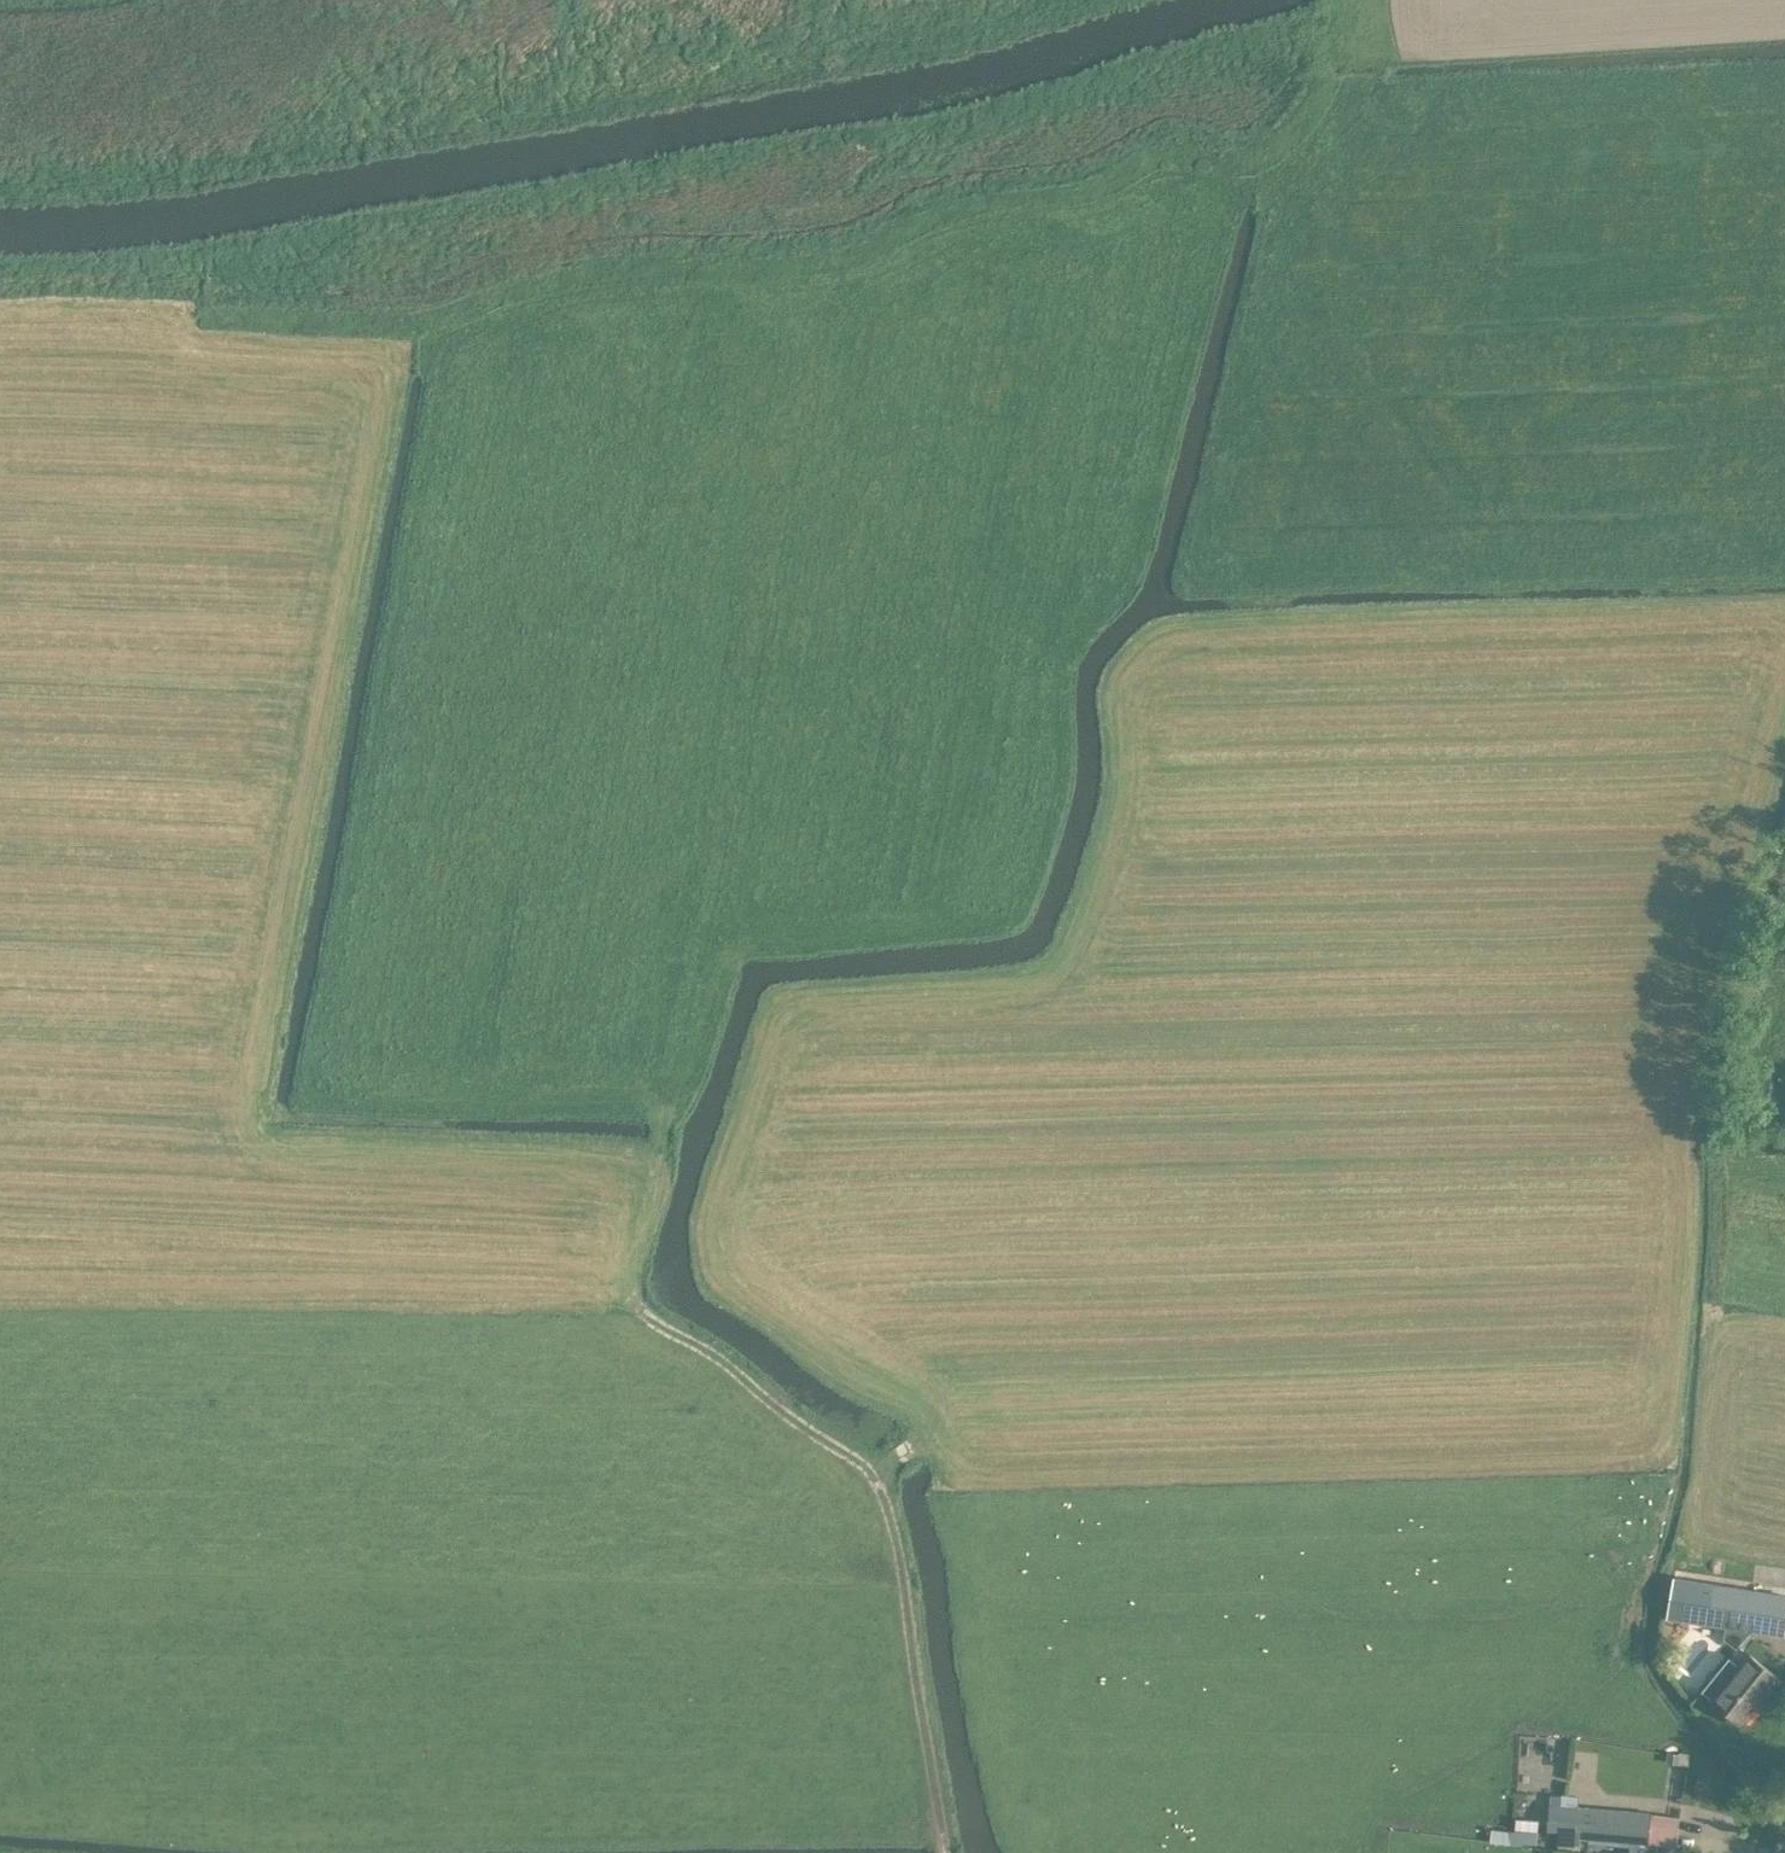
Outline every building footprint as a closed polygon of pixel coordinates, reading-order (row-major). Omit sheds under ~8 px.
[(1784,1632),(1784,1595),(1672,1577),(1664,1620),(1784,1637),(1784,1632)] [(1728,1656),(1701,1689),(1711,1697),(1711,1696),(1743,1722),(1779,1677),(1747,1651),(1737,1663),(1728,1656)] [(1666,1752),(1665,1762),(1677,1764),(1679,1754),(1666,1752)] [(1550,1803),(1548,1827),(1559,1828),(1557,1842),(1574,1844),(1575,1835),(1588,1836),(1630,1839),(1648,1840),(1648,1839),(1652,1811),(1577,1805),(1578,1795),(1551,1793),(1550,1803)] [(1491,1826),(1490,1839),(1509,1841),(1510,1828),(1491,1826)] [(1510,1828),(1509,1841),(1536,1843),(1537,1830),(1514,1828),(1510,1828)]
